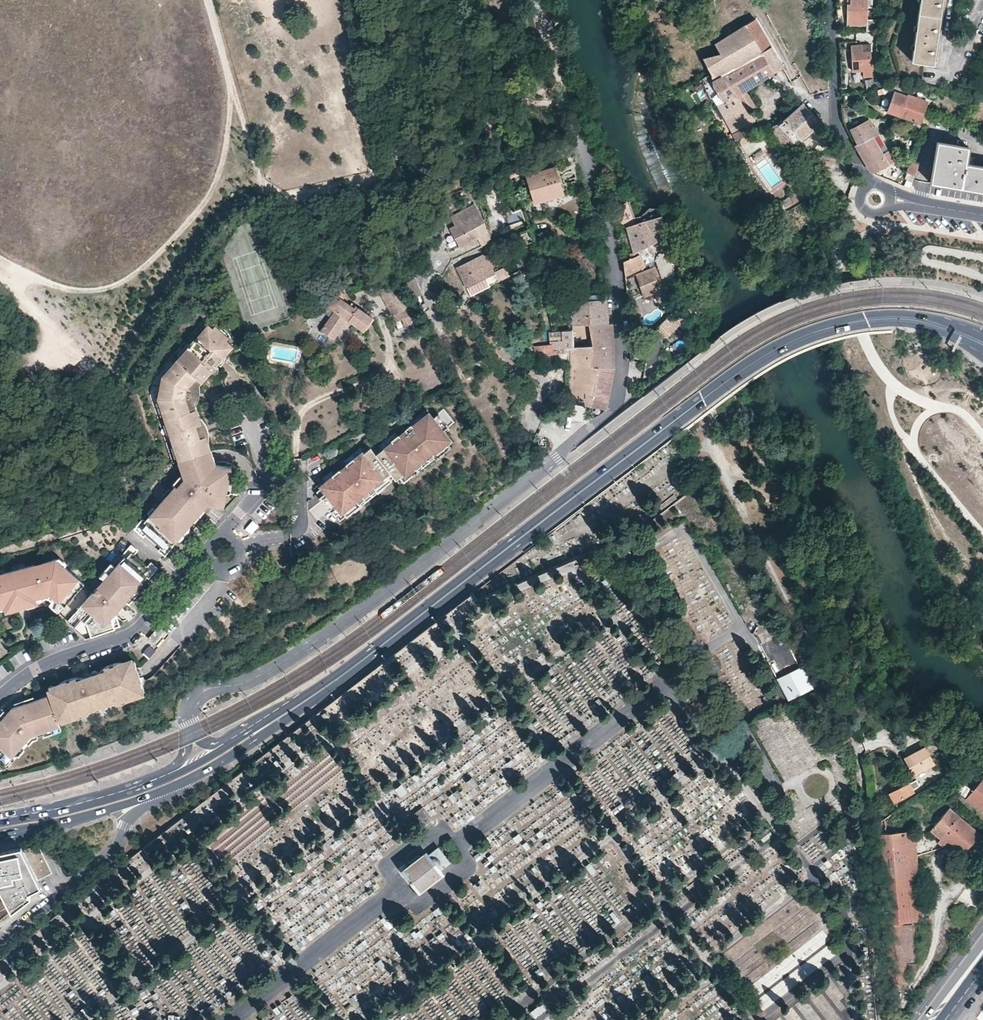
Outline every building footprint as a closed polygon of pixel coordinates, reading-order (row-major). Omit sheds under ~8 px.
[(655,10),(669,1),(670,2),(672,0),(648,0),(655,10)] [(850,4),(847,3),(847,25),(866,25),(866,20),(866,15),(866,0),(850,0),(850,4)] [(941,0),(920,0),(911,61),(926,63),(932,64),(941,0)] [(755,18),(745,25),(760,53),(764,58),(773,72),(775,72),(783,66),(773,50),(766,37),(755,18)] [(740,27),(715,44),(720,54),(703,58),(711,74),(719,77),(720,76),(734,67),(738,64),(760,53),(745,25),(740,27)] [(854,39),(853,33),(837,34),(838,43),(839,42),(853,42),(854,39)] [(871,45),(851,45),(852,71),(862,70),(862,76),(871,76),(871,45)] [(717,105),(745,90),(764,78),(773,72),(764,58),(760,53),(738,64),(734,67),(720,76),(719,77),(711,74),(712,84),(713,86),(718,94),(713,98),(717,105)] [(870,90),(880,88),(878,77),(864,79),(870,90)] [(905,82),(902,81),(901,82),(899,83),(898,85),(900,88),(902,89),(905,88),(907,85),(906,83),(905,82)] [(717,105),(719,108),(727,122),(730,126),(733,131),(737,139),(752,131),(755,129),(751,123),(754,121),(747,110),(753,107),(754,106),(751,100),(746,93),(745,90),(717,105)] [(894,92),(887,111),(910,119),(920,123),(923,113),(924,110),(927,103),(927,101),(917,98),(907,94),(907,96),(895,92),(894,92)] [(785,149),(798,137),(801,140),(820,122),(810,112),(802,103),(778,124),(777,123),(769,127),(771,129),(785,149)] [(920,123),(926,125),(930,114),(923,113),(920,123)] [(855,145),(859,154),(870,172),(888,164),(894,161),(888,151),(874,126),(873,127),(869,120),(850,129),(858,143),(855,145)] [(982,166),(965,163),(968,147),(936,142),(930,183),(982,192),(982,166)] [(909,159),(911,159),(906,172),(915,176),(918,167),(913,165),(918,147),(914,146),(909,159)] [(761,151),(751,155),(754,162),(764,157),(761,151)] [(523,160),(504,170),(506,173),(515,168),(518,173),(527,168),(523,160)] [(870,172),(881,176),(910,188),(912,181),(906,180),(905,177),(905,174),(904,173),(900,167),(895,163),(892,163),(888,164),(870,172)] [(528,176),(536,203),(563,194),(559,181),(554,168),(528,176)] [(905,177),(906,180),(912,181),(915,176),(906,172),(905,174),(905,177)] [(486,222),(476,203),(457,214),(462,222),(456,225),(450,229),(461,249),(479,239),(483,247),(491,242),(491,239),(492,239),(489,234),(491,234),(485,223),(486,222)] [(612,209),(617,226),(626,228),(626,227),(619,207),(612,209)] [(462,222),(457,214),(452,217),(456,225),(462,222)] [(623,261),(625,275),(657,259),(667,253),(675,248),(667,231),(661,215),(626,227),(626,228),(630,241),(635,256),(623,261)] [(501,255),(514,249),(513,245),(498,251),(498,252),(487,257),(485,254),(477,259),(477,260),(458,269),(467,287),(495,273),(494,271),(489,261),(501,255)] [(667,253),(657,259),(659,269),(648,272),(649,276),(641,278),(643,285),(647,295),(660,290),(671,316),(677,314),(686,309),(682,301),(674,286),(676,285),(673,275),(672,268),(669,259),(679,255),(675,248),(667,253)] [(516,253),(514,249),(501,255),(503,259),(516,253)] [(510,276),(505,265),(494,271),(495,273),(498,281),(510,276)] [(422,293),(416,277),(406,283),(414,298),(422,293)] [(412,314),(400,292),(404,290),(400,280),(383,289),(387,296),(385,297),(388,302),(385,303),(392,316),(395,315),(398,321),(412,314)] [(354,308),(342,300),(346,295),(338,290),(326,306),(335,311),(321,331),(333,339),(346,320),(363,332),(373,318),(355,306),(354,308)] [(608,323),(606,300),(603,300),(603,302),(601,302),(600,295),(578,296),(577,295),(569,296),(569,304),(572,304),(573,321),(569,322),(569,326),(572,326),(574,326),(590,325),(608,323)] [(216,325),(215,324),(213,327),(208,323),(162,376),(157,399),(178,461),(211,450),(209,442),(206,435),(200,437),(196,425),(202,423),(200,416),(197,408),(190,411),(186,397),(187,389),(197,378),(202,383),(234,346),(227,340),(229,337),(229,336),(216,325)] [(614,358),(613,323),(608,323),(590,325),(574,326),(575,347),(572,347),(571,361),(570,382),(610,388),(614,366),(614,358)] [(229,332),(222,326),(217,324),(216,325),(229,336),(230,335),(229,332)] [(575,347),(574,326),(572,326),(572,330),(553,332),(553,344),(553,348),(566,348),(572,347),(575,347)] [(553,348),(553,344),(528,347),(529,358),(567,353),(566,348),(553,348)] [(483,370),(488,379),(499,373),(494,364),(483,370)] [(200,389),(199,385),(202,383),(197,378),(187,389),(186,397),(190,411),(197,408),(195,405),(198,401),(199,396),(200,389)] [(610,388),(570,382),(569,404),(607,410),(609,399),(610,388)] [(454,422),(444,409),(439,413),(449,426),(454,422)] [(448,443),(452,440),(444,430),(449,426),(439,413),(434,417),(429,411),(403,432),(399,436),(382,449),(376,454),(388,469),(396,479),(402,474),(405,477),(417,467),(433,455),(448,443)] [(208,428),(206,425),(202,419),(200,416),(202,423),(196,425),(200,437),(206,435),(209,442),(209,438),(209,434),(208,428)] [(399,436),(395,431),(379,444),(382,449),(399,436)] [(379,444),(374,439),(362,449),(363,450),(364,452),(371,447),(376,454),(382,449),(379,444)] [(451,447),(448,443),(433,455),(435,459),(451,447)] [(319,497),(331,512),(336,508),(341,514),(374,487),(385,478),(382,474),(386,471),(388,469),(376,454),(371,447),(364,452),(363,450),(347,463),(342,467),(334,473),(325,480),(318,486),(324,493),(319,497)] [(362,449),(360,447),(344,460),(347,463),(363,450),(362,449)] [(228,486),(232,467),(216,464),(211,450),(178,461),(182,475),(183,479),(177,486),(175,485),(174,486),(171,490),(164,497),(154,508),(149,514),(144,519),(147,522),(141,529),(147,534),(161,547),(163,548),(166,545),(169,548),(191,524),(209,504),(224,508),(228,486)] [(419,470),(417,467),(405,477),(402,474),(396,479),(398,481),(401,479),(404,482),(419,470)] [(334,473),(332,470),(323,477),(323,478),(325,480),(334,473)] [(392,480),(386,471),(382,474),(385,478),(374,487),(377,492),(392,480)] [(183,479),(182,475),(180,475),(173,484),(174,486),(175,485),(177,486),(183,479)] [(171,490),(169,488),(162,496),(164,497),(171,490)] [(147,522),(144,519),(143,518),(134,528),(143,537),(147,534),(141,529),(147,522)] [(138,550),(132,545),(131,544),(122,555),(124,557),(125,556),(126,557),(132,552),(135,554),(138,550)] [(169,548),(166,545),(163,548),(161,547),(158,550),(164,555),(166,555),(170,551),(171,550),(169,548)] [(135,554),(132,552),(126,557),(125,556),(124,557),(115,566),(104,579),(75,612),(87,623),(91,635),(116,628),(112,617),(126,601),(136,589),(147,577),(147,576),(146,574),(151,568),(147,566),(135,554)] [(0,573),(0,608),(4,607),(5,612),(38,604),(37,598),(50,595),(59,603),(80,579),(65,566),(57,558),(56,558),(0,573)] [(67,564),(59,558),(57,558),(65,566),(67,564)] [(158,567),(151,561),(147,566),(151,568),(146,574),(147,576),(147,577),(149,579),(158,569),(158,567)] [(115,566),(111,563),(99,576),(104,579),(115,566)] [(139,592),(136,589),(126,601),(129,604),(139,592)] [(87,623),(75,612),(67,621),(86,638),(87,637),(91,635),(87,623)] [(165,630),(161,626),(160,626),(150,637),(155,641),(165,630)] [(15,668),(30,659),(25,649),(9,659),(15,668)] [(134,657),(115,663),(115,664),(111,666),(111,665),(105,666),(106,669),(78,678),(77,676),(71,678),(72,679),(68,680),(67,679),(50,685),(51,688),(48,689),(50,694),(59,721),(62,719),(63,722),(81,716),(80,715),(84,713),(84,715),(90,713),(89,710),(117,701),(117,703),(123,701),(123,700),(127,699),(128,700),(146,693),(134,657)] [(10,672),(4,663),(0,666),(0,680),(10,672)] [(794,700),(809,695),(801,675),(787,680),(794,700)] [(50,694),(11,707),(6,712),(1,718),(0,720),(0,763),(3,765),(11,756),(12,757),(26,741),(31,735),(36,733),(42,732),(60,725),(59,721),(50,694)] [(60,725),(42,732),(43,737),(61,730),(60,725)] [(38,738),(36,733),(31,735),(26,741),(29,745),(33,740),(38,738)] [(934,766),(924,747),(902,759),(913,778),(934,766)] [(972,791),(963,783),(956,791),(979,810),(981,808),(982,810),(982,777),(972,791)] [(918,787),(915,780),(909,784),(912,790),(918,787)] [(892,805),(914,793),(912,790),(909,784),(908,783),(887,795),(892,805)] [(423,807),(415,812),(423,824),(431,818),(423,807)] [(982,836),(949,807),(930,830),(939,838),(937,841),(943,845),(947,841),(962,854),(972,841),(976,845),(982,836)] [(917,885),(913,830),(911,830),(894,831),(890,813),(876,822),(882,889),(917,885)] [(51,870),(37,841),(22,848),(36,878),(51,870)] [(0,851),(0,856),(18,851),(22,848),(21,846),(0,851)] [(427,851),(405,870),(421,889),(443,871),(440,868),(450,859),(439,846),(429,855),(427,851)] [(3,888),(11,904),(23,898),(22,897),(27,894),(41,886),(36,878),(22,848),(18,851),(0,856),(0,888),(3,888)] [(920,919),(917,885),(882,889),(889,981),(906,980),(905,962),(918,961),(915,919),(920,919)] [(29,896),(27,894),(22,897),(23,898),(11,904),(3,888),(0,888),(11,910),(29,896)]
